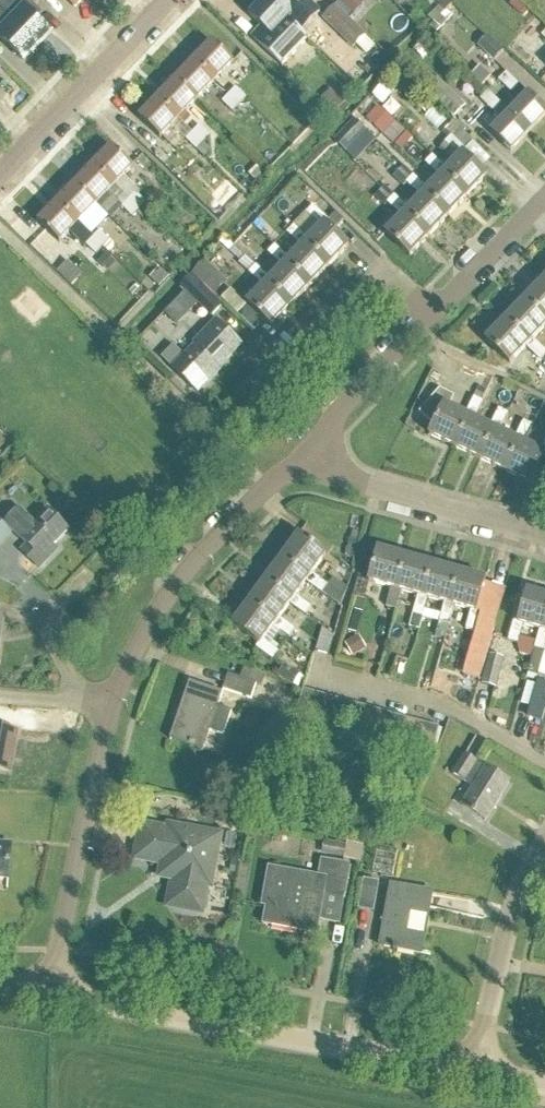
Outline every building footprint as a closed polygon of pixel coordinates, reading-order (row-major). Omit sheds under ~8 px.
[(50,34),(37,22),(41,17),(24,0),(11,0),(7,4),(3,0),(1,0),(0,1),(0,11),(10,22),(37,48),(50,34)] [(75,9),(83,0),(66,0),(75,9)] [(307,41),(299,34),(264,0),(263,0),(248,16),(259,27),(249,37),(281,68),(307,41)] [(299,34),(319,13),(305,0),(264,0),(299,34)] [(358,25),(369,14),(362,8),(364,5),(359,0),(336,0),(338,2),(337,4),(358,25)] [(358,25),(337,4),(322,19),(354,49),(366,36),(357,26),(358,25)] [(451,5),(440,17),(424,33),(431,40),(454,17),(447,11),(452,6),(451,5)] [(409,31),(416,17),(399,9),(392,23),(409,31)] [(10,22),(1,13),(0,14),(0,39),(23,62),(37,48),(10,22)] [(478,48),(494,63),(504,52),(488,37),(478,48)] [(211,43),(193,62),(213,82),(232,63),(211,43)] [(195,101),(213,82),(193,62),(174,81),(195,101)] [(527,95),(506,74),(499,82),(512,95),(509,98),(517,106),(510,113),(509,114),(529,133),(544,116),(544,112),(527,95)] [(466,108),(437,79),(435,81),(430,76),(420,85),(454,119),(466,108)] [(195,101),(174,81),(156,100),(177,120),(183,125),(190,118),(184,112),(195,101)] [(372,99),(382,109),(399,91),(389,81),(372,99)] [(236,89),(229,96),(228,97),(239,107),(247,99),(236,89)] [(509,114),(510,113),(488,93),(481,101),(502,121),(490,134),(510,153),(529,133),(509,114)] [(239,107),(228,97),(222,103),(233,114),(239,107)] [(156,100),(138,119),(158,139),(177,120),(156,100)] [(319,103),(313,109),(327,122),(335,114),(325,103),(319,103)] [(382,135),(394,123),(377,107),(366,119),(382,135)] [(338,137),(333,142),(347,156),(368,134),(354,120),(338,137)] [(444,136),(448,141),(444,145),(458,159),(446,171),(443,174),(467,197),(486,178),(464,156),(476,144),(455,124),(444,136)] [(192,135),(211,153),(212,151),(204,144),(211,137),(200,126),(192,135)] [(211,153),(192,135),(186,141),(205,159),(211,153)] [(377,161),(385,149),(369,138),(361,150),(377,161)] [(110,148),(92,167),(139,212),(140,211),(147,218),(156,209),(147,200),(146,202),(139,196),(141,193),(123,177),(131,168),(110,148)] [(439,178),(427,191),(424,194),(448,217),(467,197),(443,174),(446,171),(432,157),(425,165),(439,178)] [(139,212),(92,167),(74,186),(94,206),(106,194),(133,219),(139,212)] [(368,196),(379,188),(364,167),(352,175),(368,196)] [(404,170),(394,180),(402,188),(405,185),(413,177),(405,169),(404,170)] [(427,191),(413,177),(405,185),(420,198),(408,210),(405,214),(429,237),(448,217),(424,194),(427,191)] [(74,186),(55,205),(76,225),(94,206),(74,186)] [(385,188),(374,199),(383,208),(386,204),(394,197),(386,189),(385,188)] [(408,210),(394,197),(386,204),(401,218),(385,235),(409,258),(429,237),(405,214),(408,210)] [(58,244),(76,225),(55,205),(37,224),(58,244)] [(308,241),(305,244),(329,267),(347,249),(331,233),(324,225),(327,222),(313,208),(305,215),(319,229),(308,241)] [(300,249),(289,261),(286,264),(310,287),(329,267),(305,244),(308,241),(294,227),(286,235),(300,249)] [(109,241),(99,231),(91,239),(101,249),(109,241)] [(85,246),(93,254),(95,256),(101,249),(91,239),(85,246)] [(281,268),(270,280),(266,284),(291,307),(310,287),(286,264),(289,261),(275,247),(267,254),(281,268)] [(107,256),(98,265),(108,275),(117,267),(107,256)] [(255,267),(245,258),(239,265),(248,274),(262,288),(246,305),(270,328),(291,307),(266,284),(270,280),(255,267)] [(197,305),(211,319),(223,307),(202,286),(201,287),(191,277),(180,288),(185,293),(197,305)] [(524,301),(544,321),(544,283),(543,281),(524,301)] [(185,293),(175,303),(187,315),(197,305),(185,293)] [(524,301),(505,321),(529,344),(532,340),(544,328),(544,329),(544,321),(524,301)] [(485,342),(509,365),(525,348),(540,361),(544,356),(544,352),(532,340),(529,344),(505,321),(485,342)] [(195,346),(183,359),(172,348),(162,359),(161,358),(160,359),(193,391),(204,380),(208,383),(221,370),(219,368),(241,346),(215,322),(193,345),(195,346)] [(134,372),(145,361),(137,352),(125,363),(134,372)] [(505,386),(499,400),(511,405),(518,391),(505,386)] [(464,417),(449,409),(454,398),(440,391),(420,414),(433,426),(429,436),(455,449),(469,419),(474,421),(482,403),(473,399),(464,417)] [(479,461),(494,431),(498,433),(507,415),(498,411),(489,429),(474,421),(469,419),(455,449),(479,461)] [(514,441),(498,433),(494,431),(479,461),(504,473),(519,443),(523,445),(532,427),(523,423),(514,441)] [(523,445),(519,443),(504,473),(529,485),(543,456),(544,457),(544,440),(539,453),(523,445)] [(26,558),(38,569),(56,550),(53,547),(68,531),(46,510),(33,524),(19,510),(4,525),(32,551),(26,558)] [(10,537),(0,527),(0,547),(10,537)] [(307,579),(305,583),(321,595),(322,593),(340,606),(348,589),(333,579),(328,586),(311,574),(325,556),(298,536),(281,560),(307,579)] [(405,558),(377,550),(368,582),(390,589),(385,608),(395,611),(400,592),(396,590),(405,558)] [(431,566),(405,558),(396,590),(400,592),(417,596),(411,616),(413,616),(409,628),(418,631),(427,599),(422,598),(431,566)] [(281,560),(264,582),(291,601),(288,605),(305,617),(311,609),(294,597),(305,583),(307,579),(281,560)] [(444,639),(453,607),(449,606),(458,573),(431,566),(422,598),(427,599),(443,604),(438,623),(439,624),(436,636),(444,639)] [(484,580),(458,573),(449,606),(453,607),(470,611),(464,631),(466,631),(460,651),(475,656),(479,643),(472,641),(480,613),(476,612),(484,580)] [(264,582),(248,603),(275,623),(273,627),(289,638),(294,631),(278,619),(288,605),(291,601),(264,582)] [(526,592),(518,623),(513,622),(507,642),(517,645),(522,626),(539,631),(544,632),(544,628),(544,598),(526,592)] [(248,603),(232,626),(258,645),(255,648),(272,661),(278,653),(262,641),(273,627),(275,623),(248,603)] [(323,628),(316,652),(328,655),(333,637),(323,628)] [(539,631),(534,650),(536,650),(534,655),(542,658),(544,648),(544,628),(544,632),(539,631)] [(358,636),(344,645),(351,656),(365,648),(358,636)] [(436,671),(446,672),(448,651),(438,650),(436,671)] [(494,688),(502,658),(490,655),(482,685),(494,688)] [(465,689),(471,663),(453,659),(447,685),(465,689)] [(300,674),(284,665),(277,677),(292,686),(300,674)] [(223,690),(252,700),(257,685),(262,687),(265,677),(244,669),(240,679),(228,675),(223,690)] [(189,683),(169,741),(201,752),(207,734),(224,739),(232,714),(218,710),(223,695),(189,683)] [(528,717),(541,721),(544,707),(544,686),(538,684),(528,717)] [(508,713),(513,697),(500,693),(495,709),(508,713)] [(376,711),(364,708),(357,734),(369,738),(376,711)] [(376,711),(369,738),(381,741),(389,715),(376,711)] [(389,715),(381,741),(393,745),(401,718),(389,715)] [(401,718),(393,745),(405,748),(413,722),(401,718)] [(425,725),(413,722),(405,748),(417,751),(425,725)] [(425,725),(417,751),(430,755),(438,729),(425,725)] [(9,773),(17,732),(0,729),(0,771),(9,773)] [(485,770),(464,757),(453,776),(473,789),(461,808),(484,822),(509,783),(485,769),(485,770)] [(239,789),(234,804),(246,808),(251,793),(239,789)] [(236,811),(233,824),(244,826),(246,813),(236,811)] [(165,829),(140,825),(134,861),(166,866),(172,876),(169,894),(170,899),(172,903),(176,907),(179,909),(185,911),(204,915),(209,891),(212,892),(223,834),(166,823),(165,829)] [(325,843),(322,856),(345,860),(347,847),(325,843)] [(8,881),(11,847),(0,846),(0,880),(8,881)] [(338,926),(343,899),(350,866),(321,861),(318,878),(268,868),(261,907),(265,908),(262,926),(316,936),(319,923),(338,926)] [(379,947),(420,955),(432,894),(390,886),(379,947)]
